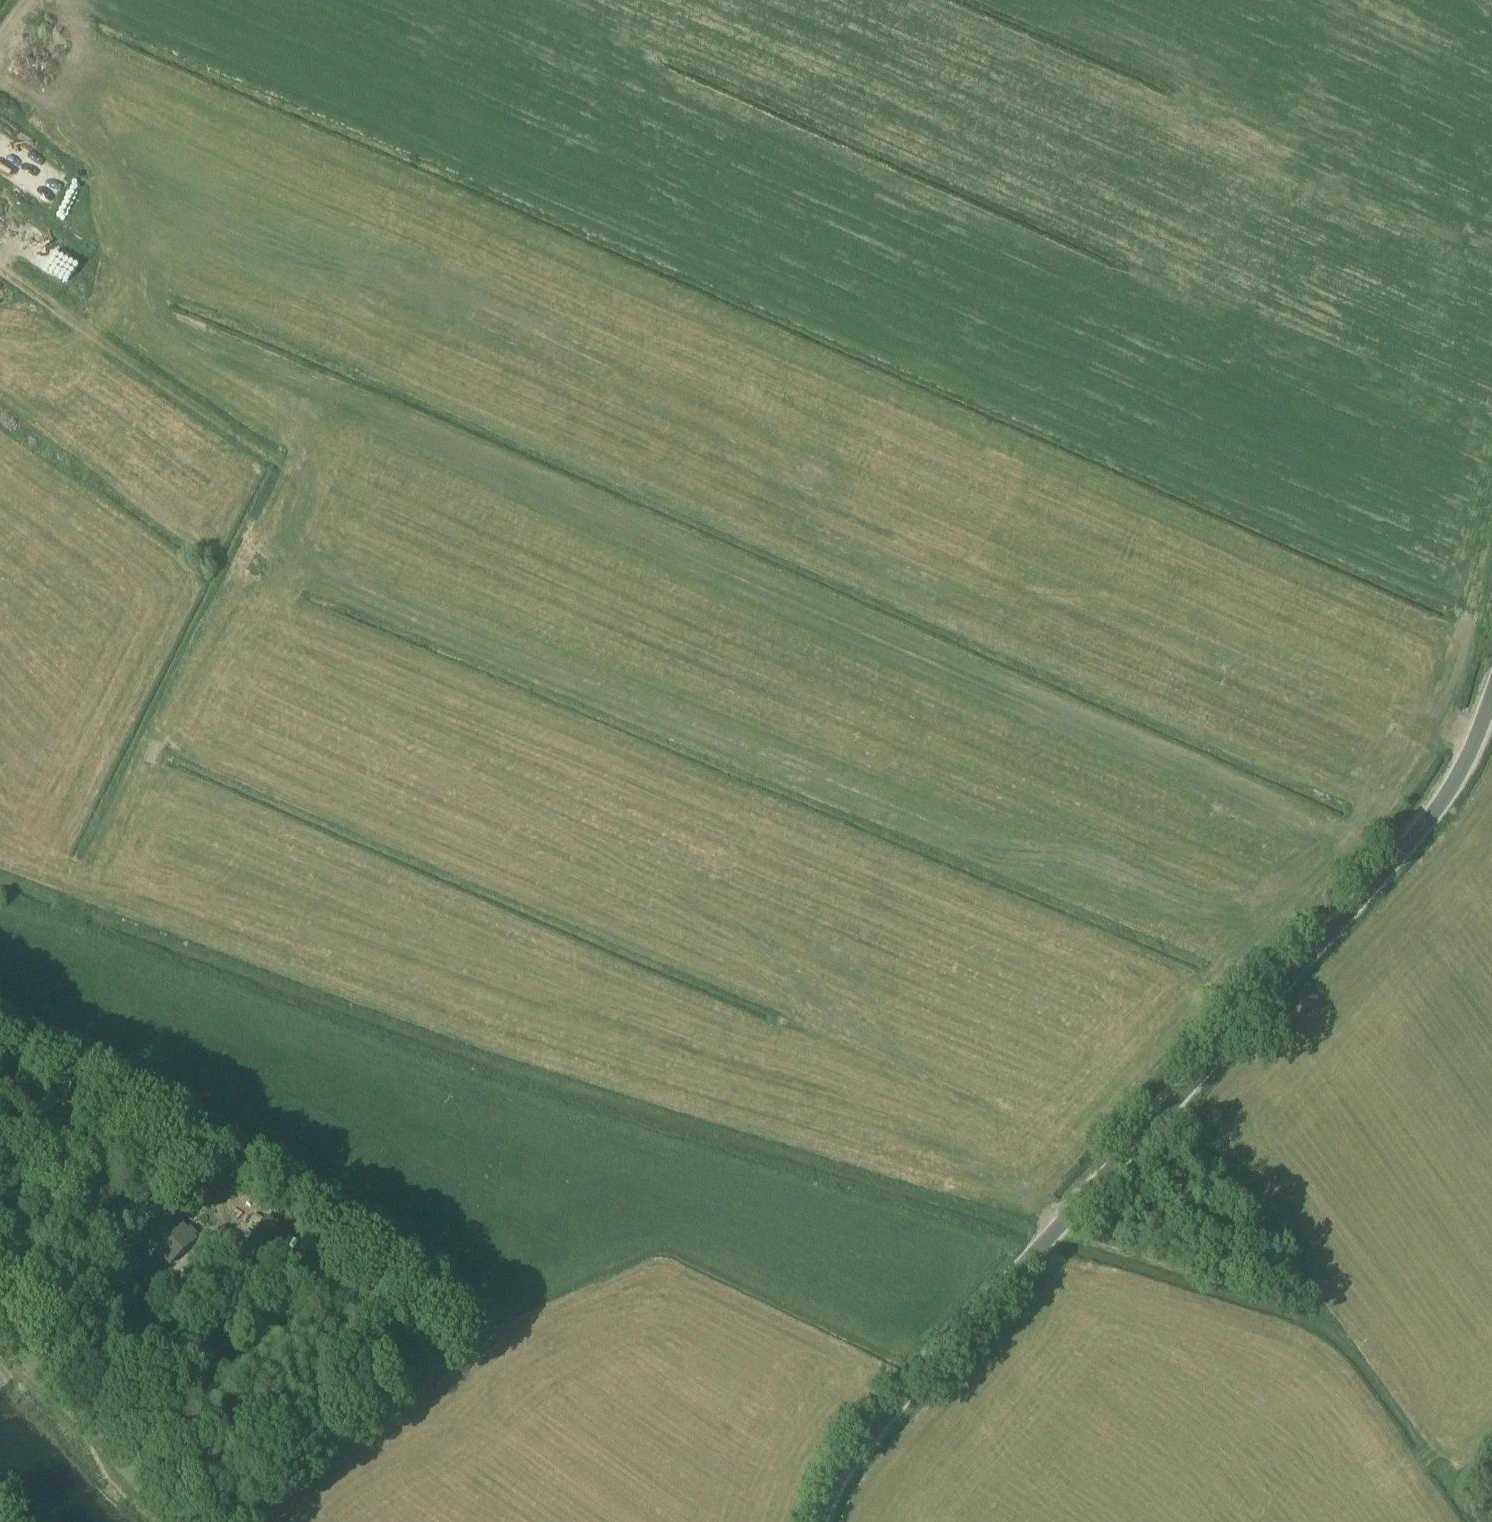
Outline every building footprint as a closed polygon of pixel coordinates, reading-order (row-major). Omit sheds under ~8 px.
[(192,1242),(190,1241),(196,1235),(190,1228),(187,1230),(169,1211),(179,1201),(151,1172),(117,1205),(143,1232),(139,1236),(168,1266),(192,1242)] [(270,1265),(270,1264),(288,1238),(290,1235),(265,1218),(244,1248),(270,1265)]
